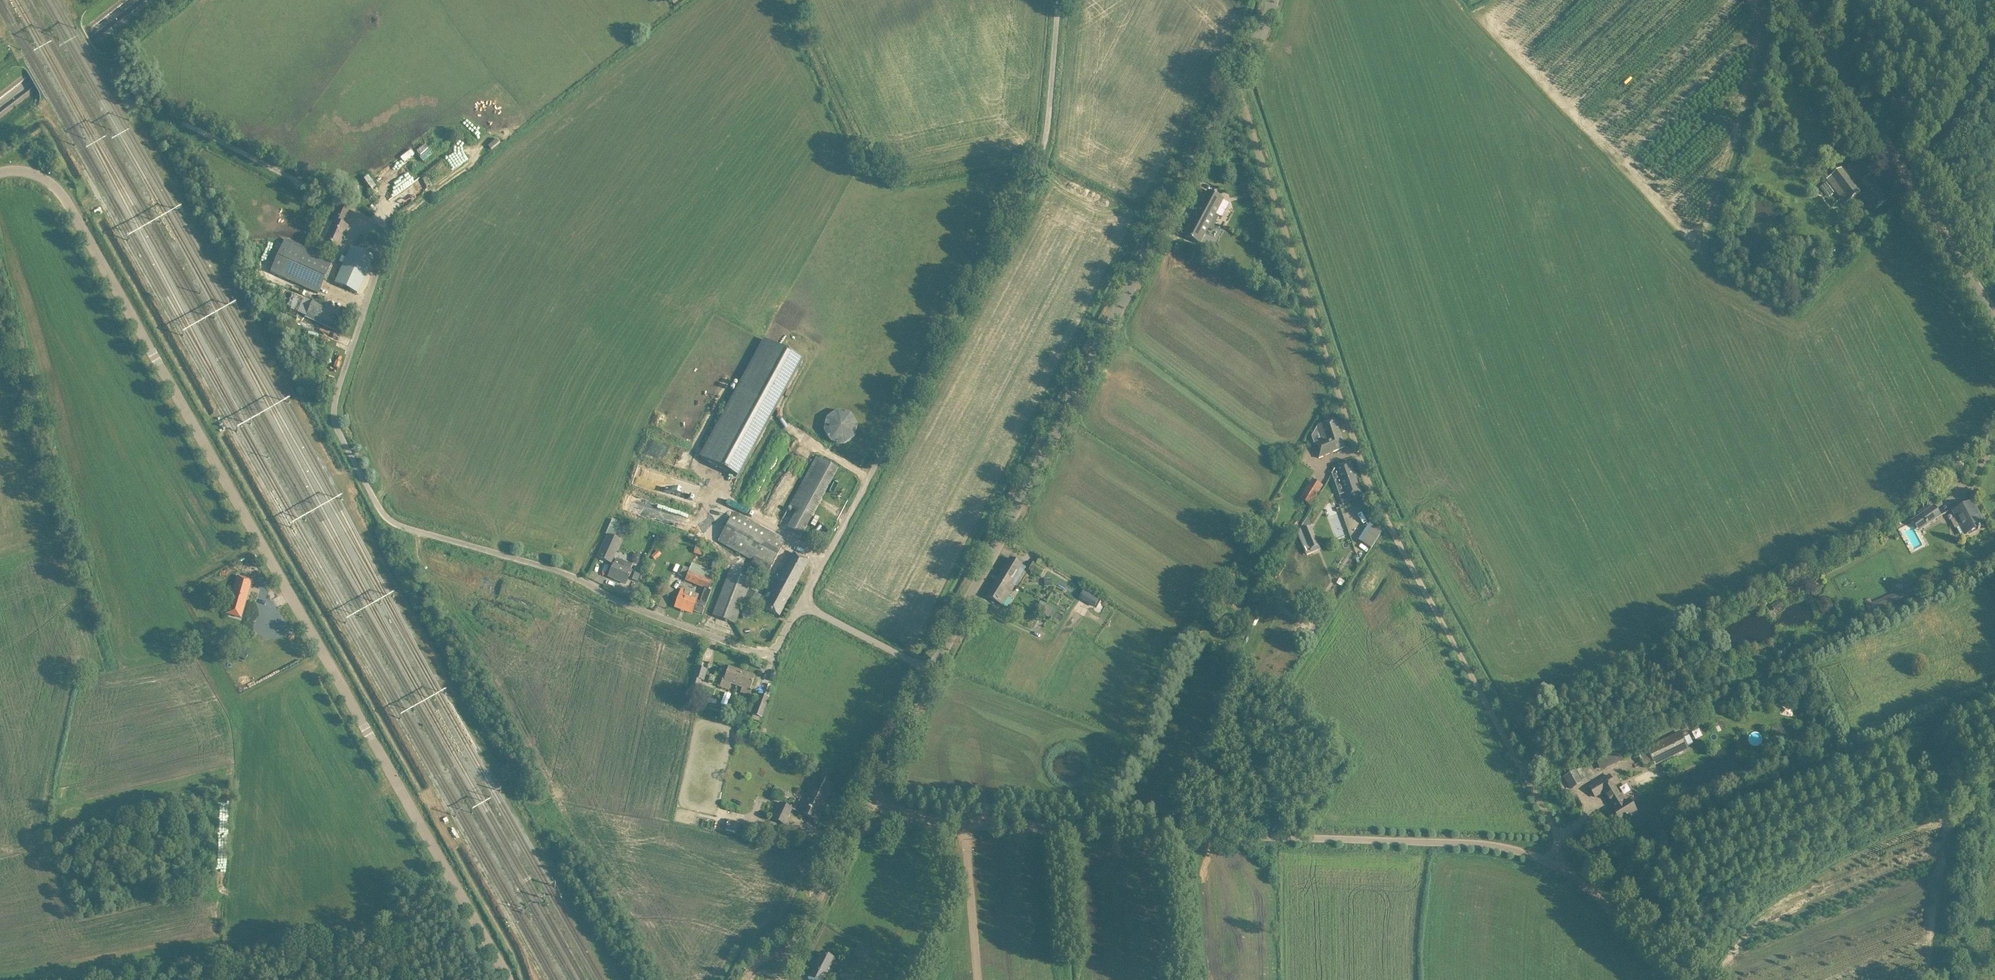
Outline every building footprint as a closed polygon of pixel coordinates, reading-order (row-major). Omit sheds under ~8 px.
[(421,160),(432,154),(427,145),(416,151),(421,160)] [(1844,205),(1858,194),(1841,172),(1827,183),(1844,205)] [(1860,184),(1853,189),(1858,194),(1859,196),(1866,192),(1871,199),(1867,202),(1873,211),(1887,201),(1869,177),(1860,183),(1860,184)] [(1254,198),(1251,187),(1241,190),(1244,200),(1254,198)] [(1197,213),(1215,223),(1219,216),(1216,214),(1224,199),(1209,190),(1197,213)] [(344,225),(350,211),(338,206),(332,220),(334,221),(325,242),(338,248),(348,227),(344,225)] [(1211,230),(1215,223),(1197,213),(1185,236),(1200,244),(1209,229),(1211,230)] [(284,242),(270,271),(318,293),(332,263),(284,242)] [(350,247),(333,284),(355,294),(372,257),(350,247)] [(1235,255),(1229,252),(1226,258),(1231,261),(1235,255)] [(296,311),(303,298),(292,293),(286,306),(296,311)] [(336,330),(343,314),(313,301),(306,317),(336,330)] [(801,359),(765,340),(701,457),(737,477),(801,359)] [(861,436),(849,409),(824,420),(836,447),(861,436)] [(1345,447),(1336,420),(1318,426),(1322,439),(1314,441),(1318,455),(1345,447)] [(788,528),(800,535),(837,468),(816,457),(789,506),(797,511),(788,528)] [(1286,482),(1301,493),(1316,473),(1302,462),(1286,482)] [(1362,495),(1350,462),(1336,467),(1345,493),(1340,495),(1343,505),(1349,503),(1362,495)] [(1317,494),(1325,485),(1320,481),(1313,491),(1317,494)] [(1307,489),(1300,499),(1311,506),(1317,495),(1307,489)] [(1971,502),(1953,511),(1961,526),(1957,528),(1962,536),(1965,534),(1966,536),(1981,528),(1980,527),(1984,525),(1981,518),(1979,518),(1971,502)] [(1919,532),(1941,516),(1933,505),(1911,521),(1919,532)] [(731,510),(715,540),(753,560),(751,565),(767,573),(785,539),(731,510)] [(1344,510),(1330,512),(1334,535),(1348,532),(1344,510)] [(1373,524),(1363,542),(1374,548),(1384,531),(1373,524)] [(1311,527),(1304,530),(1312,549),(1319,546),(1311,527)] [(597,558),(602,560),(610,563),(619,541),(607,536),(597,558)] [(713,560),(716,553),(696,546),(693,553),(703,556),(704,553),(708,554),(707,557),(713,560)] [(655,560),(661,554),(657,550),(651,556),(655,560)] [(809,560),(800,556),(793,552),(777,581),(772,578),(765,591),(771,594),(768,599),(748,589),(752,580),(729,572),(712,615),(735,624),(744,600),(756,606),(757,604),(764,608),(779,616),(809,560)] [(616,558),(612,567),(608,576),(626,584),(631,570),(630,570),(632,565),(616,558)] [(1009,584),(1016,573),(1021,564),(1010,558),(998,577),(1014,587),(1009,584)] [(706,605),(711,590),(708,589),(716,573),(713,572),(717,563),(708,559),(704,568),(692,563),(690,569),(683,566),(679,576),(686,579),(685,580),(704,588),(699,602),(696,601),(698,594),(682,588),(675,607),(692,613),(692,610),(702,614),(706,605)] [(1040,577),(1044,570),(1033,563),(1029,570),(1040,577)] [(455,579),(464,579),(464,568),(448,568),(448,575),(455,575),(455,579)] [(238,576),(227,614),(241,618),(249,589),(248,589),(249,587),(250,587),(252,580),(238,576)] [(1003,606),(1014,587),(998,577),(987,596),(1003,606)] [(1914,585),(1867,602),(1872,615),(1919,597),(1914,585)] [(1100,598),(1085,589),(1079,599),(1094,607),(1100,598)] [(294,623),(284,629),(295,647),(304,641),(294,623)] [(736,686),(742,671),(729,666),(725,677),(723,676),(720,686),(729,690),(731,684),(736,686)] [(742,671),(736,686),(742,688),(740,692),(750,696),(753,687),(751,686),(755,676),(742,671)] [(753,713),(762,716),(769,698),(760,694),(753,713)] [(1724,717),(1717,720),(1720,729),(1727,727),(1724,717)] [(1655,766),(1689,748),(1680,731),(1646,748),(1655,766)] [(1575,771),(1563,778),(1571,790),(1583,783),(1575,771)] [(1598,782),(1590,787),(1596,797),(1604,792),(1612,804),(1615,809),(1613,810),(1621,821),(1622,821),(1625,826),(1634,821),(1630,815),(1638,811),(1631,800),(1625,804),(1621,798),(1620,797),(1622,797),(1614,785),(1615,784),(1609,775),(1598,782)] [(798,812),(808,816),(817,821),(825,804),(823,803),(827,795),(828,796),(834,786),(815,777),(798,812)] [(784,824),(792,808),(779,802),(772,818),(784,824)] [(726,830),(739,833),(741,823),(729,820),(726,830)] [(857,944),(853,954),(866,960),(871,950),(857,944)] [(830,957),(821,952),(808,978),(811,979),(824,979),(828,972),(830,973),(829,974),(835,976),(839,978),(838,979),(845,979),(842,978),(843,976),(839,973),(841,970),(834,966),(831,970),(829,969),(834,959),(830,957)]
